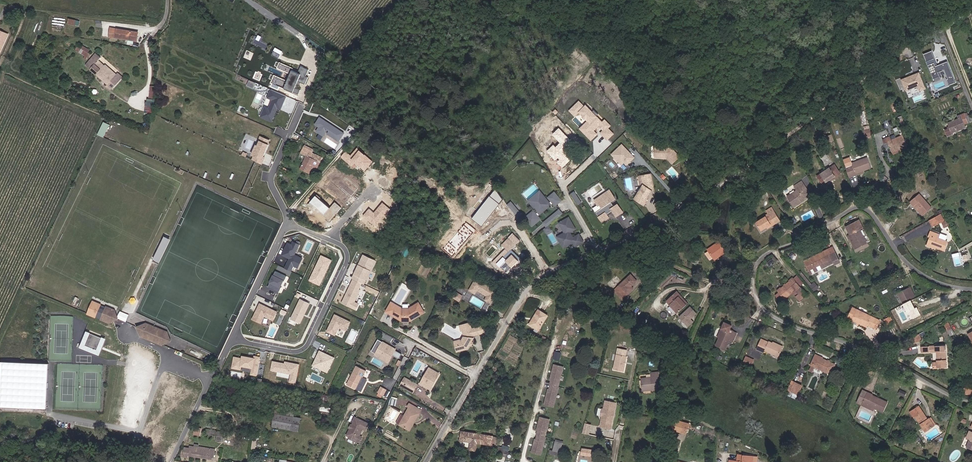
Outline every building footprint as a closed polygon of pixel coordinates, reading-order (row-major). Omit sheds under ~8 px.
[(137,43),(139,35),(111,29),(110,37),(137,43)] [(82,48),(78,45),(75,51),(87,57),(92,50),(83,45),(82,48)] [(273,55),(280,57),(282,50),(275,48),(273,55)] [(932,51),(923,54),(933,79),(934,78),(935,81),(940,80),(938,77),(939,76),(938,72),(944,70),(947,79),(946,80),(948,85),(955,82),(947,61),(937,65),(932,51)] [(123,77),(118,73),(117,74),(105,64),(105,65),(100,60),(102,58),(97,53),(86,65),(113,89),(123,77)] [(294,68),(281,62),(279,67),(292,73),(289,80),(275,74),(271,83),(299,95),(302,89),(296,87),(299,80),(307,83),(309,77),(306,75),(309,69),(303,66),(300,73),(293,70),(294,68)] [(906,78),(901,80),(906,91),(918,86),(920,91),(925,89),(919,73),(909,77),(908,78),(907,79),(906,78)] [(288,96),(272,89),(268,97),(274,99),(270,108),(265,105),(260,115),(273,121),(278,107),(282,109),(288,96)] [(146,98),(146,112),(155,112),(155,98),(146,98)] [(602,123),(595,116),(598,114),(594,109),(591,112),(585,106),(584,107),(578,102),(571,108),(576,113),(578,111),(589,122),(581,129),(590,139),(596,134),(592,130),(599,123),(601,125),(600,126),(602,129),(603,128),(605,129),(601,133),(607,139),(612,134),(607,128),(609,125),(604,120),(602,123)] [(346,132),(321,116),(315,124),(319,127),(316,131),(320,133),(318,137),(321,139),(324,135),(325,136),(327,132),(340,141),(346,132)] [(969,123),(967,117),(962,119),(957,120),(948,124),(950,130),(945,132),(947,137),(953,135),(952,133),(965,128),(964,125),(969,123)] [(111,124),(105,122),(99,134),(105,137),(111,124)] [(573,144),(558,128),(551,135),(559,143),(555,147),(553,144),(546,151),(562,168),(572,158),(566,151),(573,144)] [(886,141),(890,149),(899,146),(906,143),(902,134),(891,138),(889,135),(881,138),(883,142),(886,141)] [(270,139),(261,135),(259,139),(261,140),(253,158),(262,162),(270,143),(269,142),(270,139)] [(634,157),(621,144),(611,154),(621,165),(624,162),(626,164),(634,157)] [(315,157),(317,152),(305,146),(303,151),(309,154),(315,157)] [(669,147),(653,146),(653,156),(665,157),(670,163),(677,156),(669,147)] [(372,161),(357,148),(350,156),(345,151),(340,157),(353,168),(356,164),(363,171),(372,161)] [(315,157),(309,154),(303,166),(315,173),(324,155),(317,152),(315,157)] [(848,176),(855,174),(854,172),(864,168),(870,166),(867,156),(851,161),(852,164),(845,166),(848,176)] [(830,178),(839,171),(834,163),(817,174),(821,182),(825,179),(826,180),(830,178)] [(841,173),(839,171),(830,178),(831,179),(841,173)] [(649,172),(640,174),(642,183),(640,187),(634,198),(644,203),(648,198),(646,197),(651,188),(650,188),(652,184),(649,172)] [(796,190),(786,196),(793,206),(801,201),(800,200),(805,197),(806,191),(802,186),(803,185),(801,180),(793,185),(796,190)] [(810,195),(803,185),(802,186),(806,191),(805,197),(800,200),(801,201),(810,195)] [(499,196),(495,190),(490,195),(496,200),(499,196)] [(609,191),(594,202),(599,208),(600,206),(602,209),(596,214),(603,223),(606,220),(607,221),(610,218),(608,216),(613,212),(617,217),(623,212),(617,204),(614,207),(611,203),(615,200),(609,191)] [(548,205),(539,193),(527,203),(536,214),(534,216),(532,212),(523,219),(529,227),(538,220),(535,217),(539,214),(538,213),(546,206),(548,208),(551,205),(553,207),(559,202),(554,196),(548,201),(550,203),(548,205)] [(909,200),(912,205),(914,203),(923,213),(930,207),(918,193),(909,200)] [(319,200),(320,198),(316,194),(308,204),(312,208),(313,206),(324,215),(323,216),(329,222),(341,208),(335,202),(329,209),(319,200)] [(502,201),(499,196),(496,200),(490,195),(489,196),(499,204),(502,201)] [(581,203),(577,195),(572,197),(577,205),(581,203)] [(499,204),(489,196),(484,202),(486,204),(477,213),(475,211),(470,217),(479,226),(499,204)] [(369,209),(362,216),(376,228),(391,211),(381,202),(373,212),(369,209)] [(770,212),(768,213),(755,219),(759,226),(765,223),(769,221),(770,223),(779,219),(773,206),(769,208),(770,212)] [(546,227),(561,215),(557,211),(541,224),(545,228),(546,227)] [(943,220),(939,213),(928,219),(932,226),(943,220)] [(573,230),(567,219),(557,224),(562,234),(559,236),(565,247),(570,244),(573,248),(581,243),(577,236),(571,239),(568,233),(573,230)] [(851,234),(858,248),(866,243),(860,230),(851,234)] [(931,236),(927,243),(935,246),(944,250),(947,242),(938,238),(940,235),(931,231),(929,235),(931,236)] [(858,248),(851,234),(848,235),(855,249),(858,248)] [(154,258),(160,261),(171,239),(165,236),(154,258)] [(517,243),(511,237),(510,236),(505,241),(506,242),(512,247),(517,243)] [(565,247),(559,236),(555,238),(561,249),(565,247)] [(293,244),(289,242),(283,254),(291,258),(286,267),(292,270),(294,265),(299,267),(304,258),(296,254),(301,244),(295,241),(293,244)] [(503,243),(504,244),(510,250),(512,247),(506,242),(505,241),(503,243)] [(726,252),(719,241),(707,249),(715,260),(726,252)] [(491,265),(494,268),(507,253),(509,251),(503,245),(504,244),(503,243),(499,247),(503,251),(491,265)] [(816,256),(811,259),(813,264),(815,263),(817,267),(834,259),(835,261),(836,264),(841,261),(839,259),(834,248),(830,249),(829,248),(815,255),(816,256)] [(519,260),(509,251),(507,253),(517,262),(519,260)] [(507,253),(494,268),(503,277),(517,262),(507,253)] [(377,260),(364,254),(353,278),(354,279),(363,283),(365,284),(377,260)] [(333,260),(322,255),(310,280),(321,285),(333,260)] [(279,265),(276,270),(289,276),(292,271),(279,265)] [(287,276),(276,271),(269,287),(279,291),(287,276)] [(614,290),(622,298),(632,289),(630,286),(636,281),(630,275),(614,290)] [(804,282),(798,275),(795,278),(801,284),(804,282)] [(799,295),(805,290),(801,284),(795,278),(795,277),(779,291),(780,292),(777,295),(781,299),(784,297),(785,299),(795,291),(799,295)] [(363,283),(354,279),(343,302),(357,309),(360,303),(356,301),(362,289),(360,288),(363,283)] [(496,291),(474,279),(469,290),(474,293),(476,290),(487,296),(484,300),(489,303),(496,291)] [(913,285),(909,287),(914,297),(918,295),(913,285)] [(914,297),(909,287),(900,291),(905,302),(914,297)] [(680,295),(676,291),(666,301),(678,314),(688,304),(684,300),(682,302),(678,297),(680,295)] [(310,303),(301,298),(292,318),(301,322),(310,303)] [(423,310),(418,301),(408,307),(402,307),(390,301),(385,310),(397,317),(398,315),(400,317),(400,318),(402,320),(408,319),(423,310)] [(278,311),(261,304),(254,319),(262,322),(265,315),(274,320),(278,311)] [(691,305),(679,317),(689,327),(695,321),(692,318),(698,313),(691,305)] [(112,316),(117,313),(115,309),(107,306),(102,318),(110,321),(114,320),(112,316)] [(849,317),(854,319),(862,323),(869,326),(869,324),(876,328),(880,319),(854,307),(849,317)] [(547,316),(537,310),(528,326),(539,331),(547,316)] [(352,321),(336,314),(328,331),(336,335),(340,326),(348,330),(352,321)] [(144,330),(139,331),(140,335),(163,344),(167,343),(165,337),(170,336),(168,332),(146,322),(141,324),(144,330)] [(478,327),(472,328),(471,322),(462,324),(463,330),(465,336),(462,340),(459,341),(458,343),(460,350),(468,348),(471,344),(470,343),(471,341),(473,341),(475,337),(474,335),(479,334),(478,327)] [(719,345),(728,350),(733,339),(737,341),(741,333),(737,331),(734,329),(736,325),(728,322),(725,328),(727,330),(723,338),(722,337),(722,338),(719,345)] [(107,338),(88,331),(81,348),(100,356),(107,338)] [(393,352),(398,343),(385,336),(380,345),(393,352)] [(759,349),(767,353),(769,350),(781,356),(785,347),(773,341),(772,343),(764,339),(759,349)] [(393,352),(380,345),(378,349),(391,356),(393,352)] [(945,367),(949,367),(948,347),(924,348),(924,353),(939,353),(939,364),(936,364),(936,370),(944,370),(945,370),(945,367)] [(630,349),(622,348),(617,369),(627,371),(630,356),(629,355),(630,349)] [(335,357),(321,350),(314,365),(328,372),(335,357)] [(556,350),(553,358),(560,360),(562,352),(556,350)] [(677,352),(669,351),(668,360),(675,362),(677,352)] [(243,358),(235,356),(233,368),(251,372),(251,375),(258,376),(262,356),(255,355),(255,358),(244,355),(243,358)] [(837,365),(818,355),(813,365),(814,365),(811,370),(815,372),(818,367),(820,368),(833,374),(837,365)] [(757,359),(749,356),(745,363),(754,367),(757,359)] [(285,363),(274,360),(272,370),(292,373),(290,382),(297,383),(301,364),(286,361),(285,363)] [(50,363),(3,361),(2,406),(48,408),(50,363)] [(558,384),(564,364),(555,362),(553,369),(554,369),(553,371),(552,371),(550,378),(552,379),(551,383),(550,387),(549,386),(545,403),(554,405),(559,385),(558,384)] [(359,384),(365,370),(356,365),(349,379),(359,384)] [(432,388),(438,378),(435,376),(438,371),(430,366),(421,382),(432,388)] [(661,389),(660,373),(653,373),(653,377),(644,378),(644,389),(652,388),(652,390),(661,389)] [(415,391),(419,384),(406,376),(402,384),(415,391)] [(804,385),(797,382),(793,391),(800,394),(804,385)] [(387,388),(381,385),(378,391),(384,394),(387,388)] [(786,394),(796,399),(798,395),(788,390),(786,394)] [(875,410),(876,408),(864,403),(869,392),(864,390),(859,403),(875,410)] [(864,403),(876,408),(884,411),(889,402),(874,395),(874,394),(869,391),(869,392),(864,403)] [(329,395),(322,394),(320,400),(329,402),(330,396),(329,395)] [(406,415),(400,423),(409,428),(417,416),(419,417),(424,410),(411,402),(409,405),(411,406),(406,415)] [(602,428),(612,430),(617,404),(608,402),(606,411),(604,410),(603,417),(604,418),(602,428)] [(936,424),(932,417),(929,419),(927,416),(929,415),(926,410),(922,405),(914,411),(917,416),(918,415),(921,419),(928,430),(936,424)] [(292,430),(295,412),(276,409),(275,413),(273,426),(292,430)] [(397,421),(400,423),(406,415),(402,413),(397,421)] [(541,453),(546,435),(545,435),(550,417),(541,415),(539,420),(540,420),(540,422),(539,422),(537,428),(538,429),(537,433),(538,433),(537,437),(535,437),(534,443),(535,443),(534,445),(533,445),(532,450),(541,453)] [(411,430),(419,417),(417,416),(409,428),(411,430)] [(294,417),(292,430),(299,431),(302,418),(294,417)] [(368,425),(355,418),(353,422),(354,422),(352,426),(351,429),(350,429),(347,436),(349,437),(350,439),(352,440),(354,440),(357,441),(359,436),(362,429),(365,431),(368,425)] [(686,422),(677,420),(674,429),(683,432),(686,422)] [(586,422),(583,432),(590,434),(593,424),(586,422)] [(692,424),(686,422),(683,432),(689,434),(691,428),(692,424)] [(206,434),(217,436),(217,442),(223,443),(225,433),(207,429),(206,434)] [(493,433),(461,430),(461,438),(472,439),(471,447),(477,447),(478,440),(478,437),(482,437),(482,440),(486,441),(486,442),(492,442),(493,433)] [(560,452),(560,451),(562,443),(554,441),(552,450),(560,452)] [(189,455),(196,456),(198,447),(191,446),(191,448),(186,448),(185,456),(189,457),(189,455)] [(210,452),(211,448),(198,446),(198,447),(196,456),(209,459),(210,452)]
